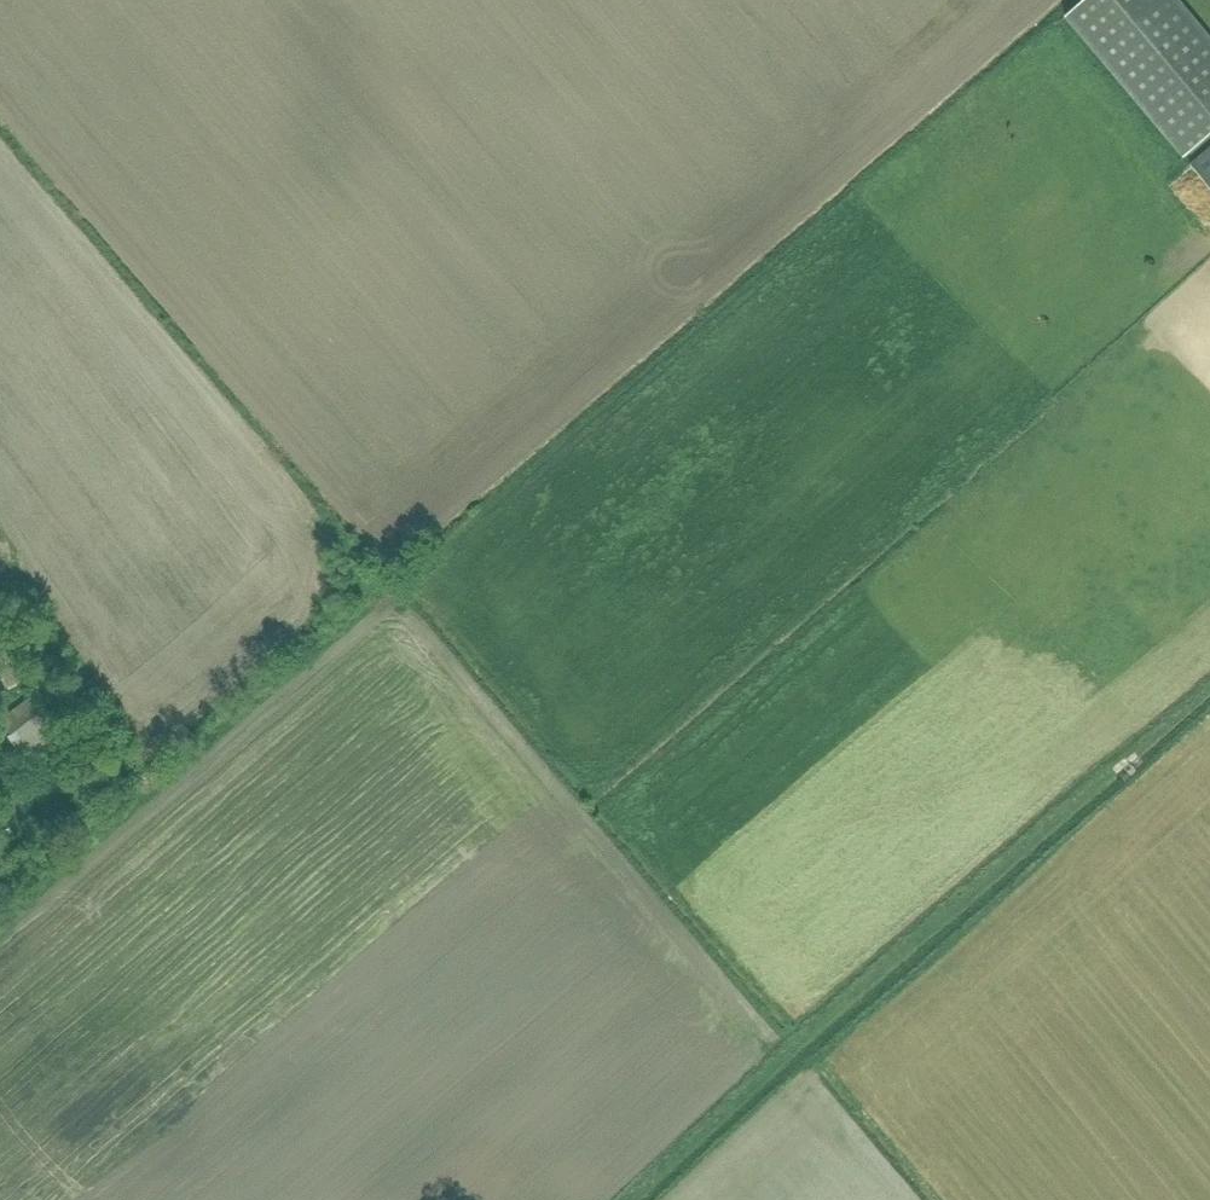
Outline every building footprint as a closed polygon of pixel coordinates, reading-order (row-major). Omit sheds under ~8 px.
[(1209,136),(1209,41),(1175,0),(1085,0),(1063,19),(1183,159),(1209,136)] [(1209,190),(1209,150),(1190,167),(1209,190)]
